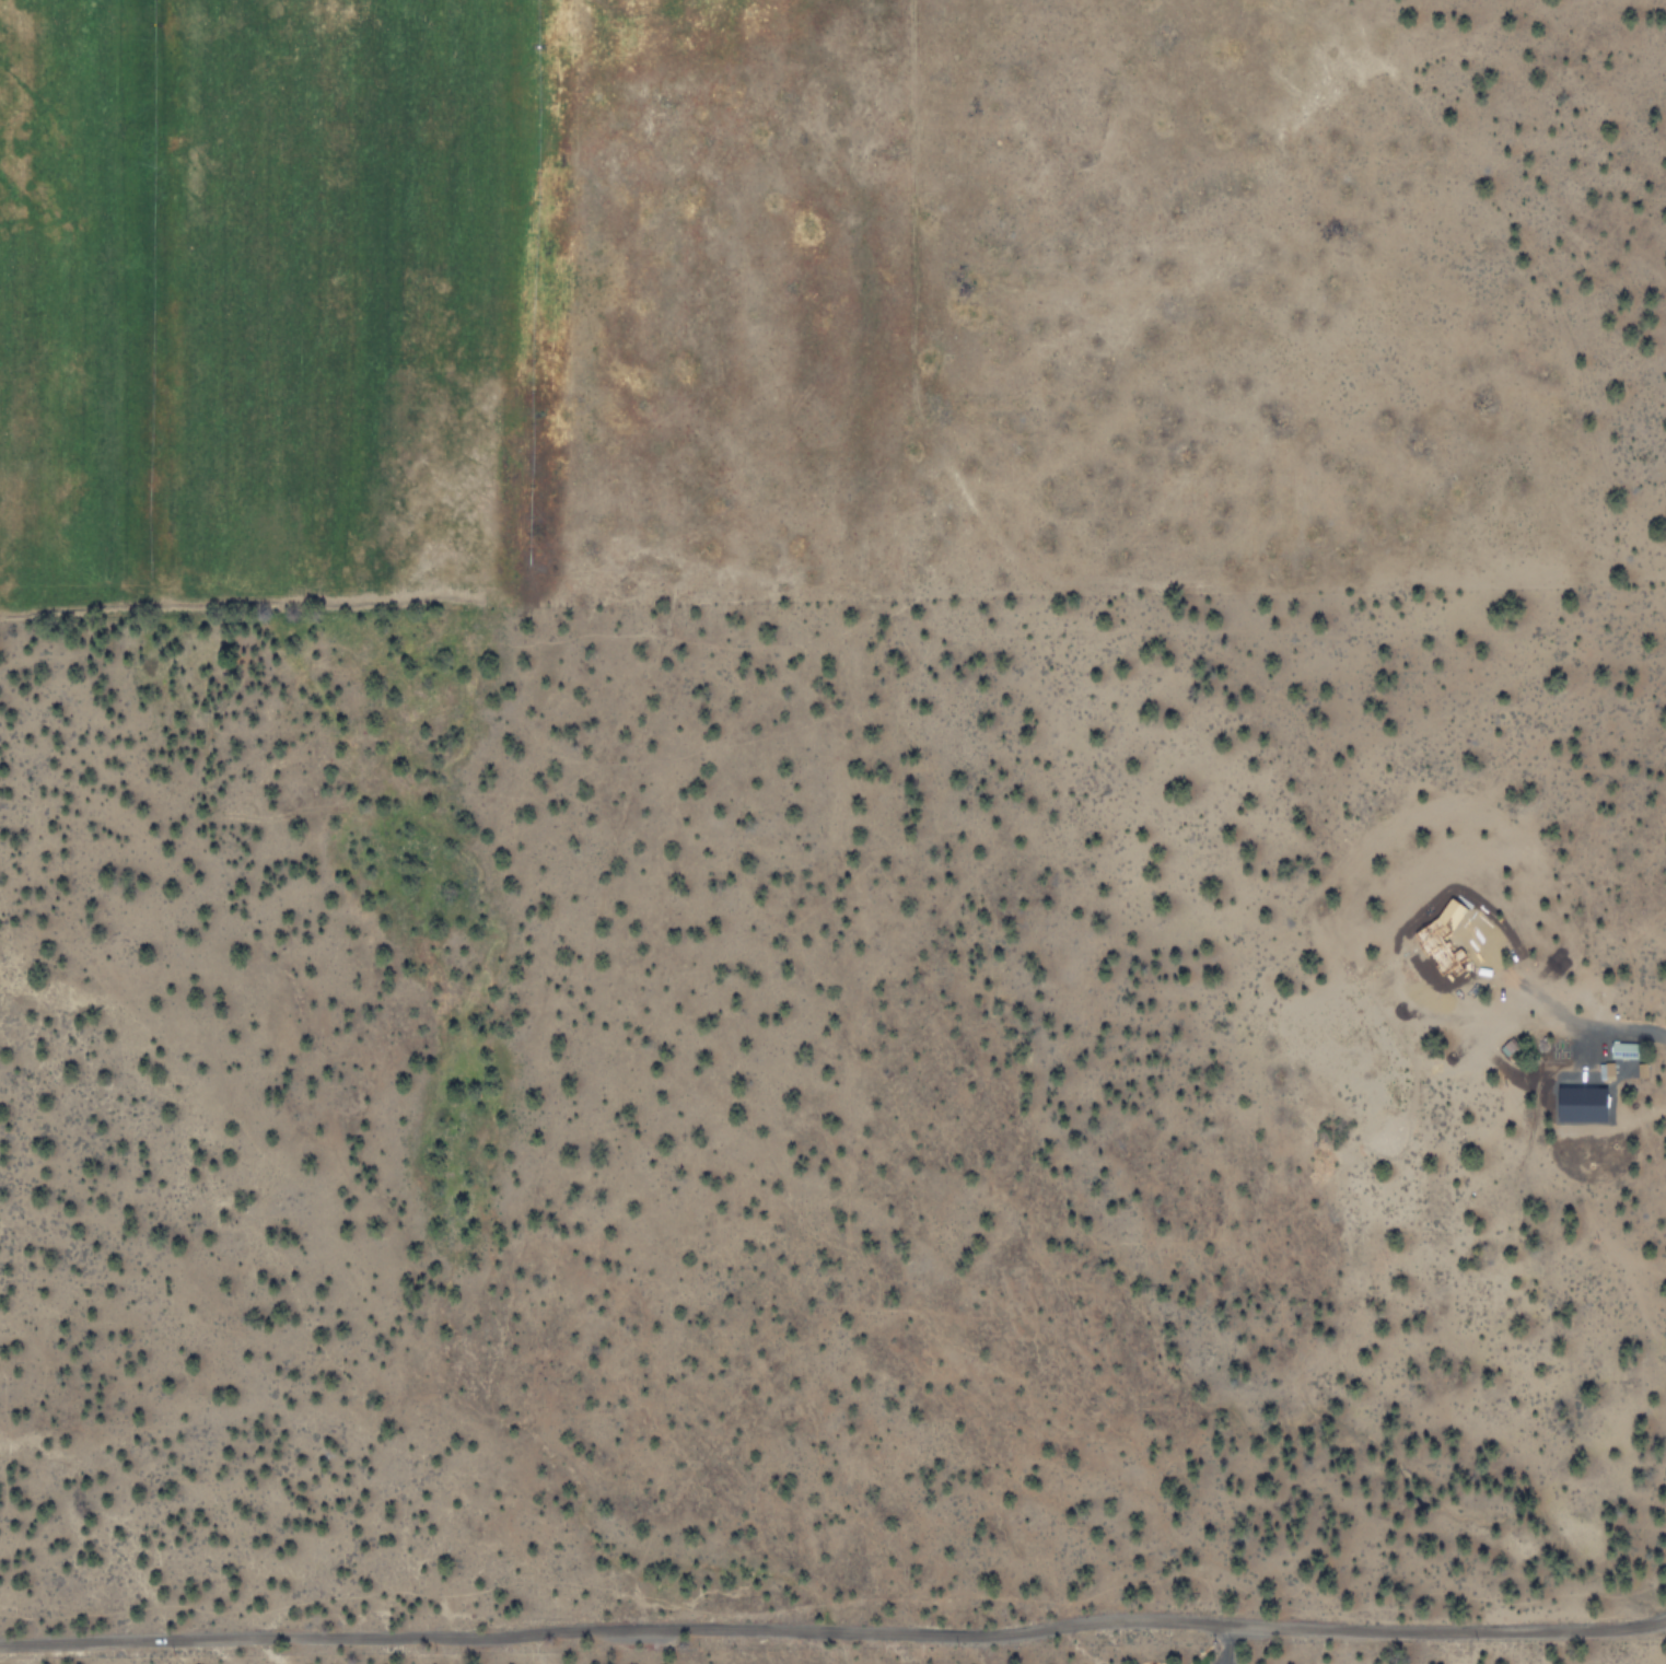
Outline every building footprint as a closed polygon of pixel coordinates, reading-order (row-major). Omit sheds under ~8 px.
[(1560,1119),(1611,1121),(1612,1087),(1561,1085),(1560,1119)]
